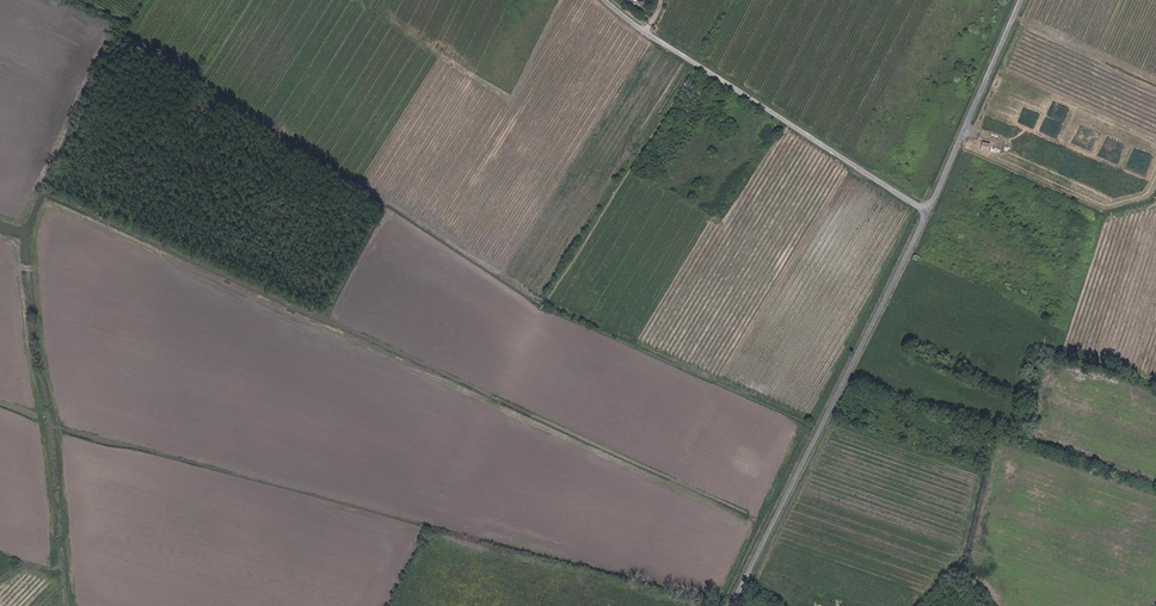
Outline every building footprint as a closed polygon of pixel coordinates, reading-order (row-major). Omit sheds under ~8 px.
[(984,141),(982,148),(989,150),(991,143),(984,141)]
